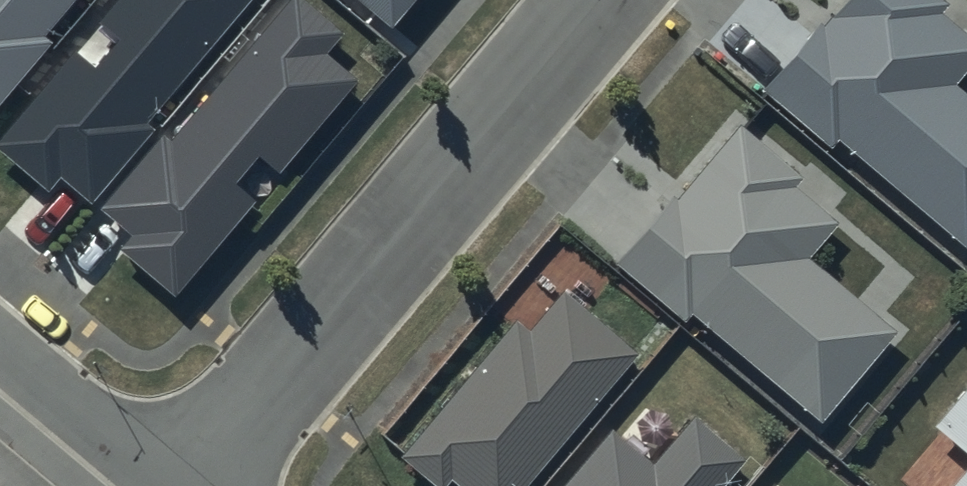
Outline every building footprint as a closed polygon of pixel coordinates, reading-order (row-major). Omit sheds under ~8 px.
[(0,143),(0,148),(51,190),(60,179),(92,205),(156,129),(148,123),(250,0),(119,0),(0,143)] [(54,42),(46,36),(77,0),(0,0),(0,107),(54,42)] [(303,0),(290,0),(172,140),(165,133),(101,209),(131,235),(119,250),(175,297),(257,200),(237,183),(261,155),(281,172),(358,80),(326,53),(343,33),(303,0)] [(390,15),(402,0),(371,0),(390,15)] [(762,84),(829,141),(835,135),(962,243),(966,237),(966,94),(950,80),(966,61),(966,31),(938,7),(944,0),(842,0),(822,23),(818,19),(762,84)] [(668,189),(611,258),(681,316),(688,308),(818,414),(891,326),(803,254),(834,216),(792,181),(799,173),(738,124),(678,196),(668,189)] [(564,290),(529,332),(517,322),(403,459),(436,485),(445,485),(450,481),(456,485),(531,485),(642,353),(564,290)] [(934,427),(966,455),(966,388),(934,427)] [(610,428),(561,485),(723,485),(746,457),(695,415),(654,464),(610,428)] [(953,485),(966,485),(966,469),(953,485)]
